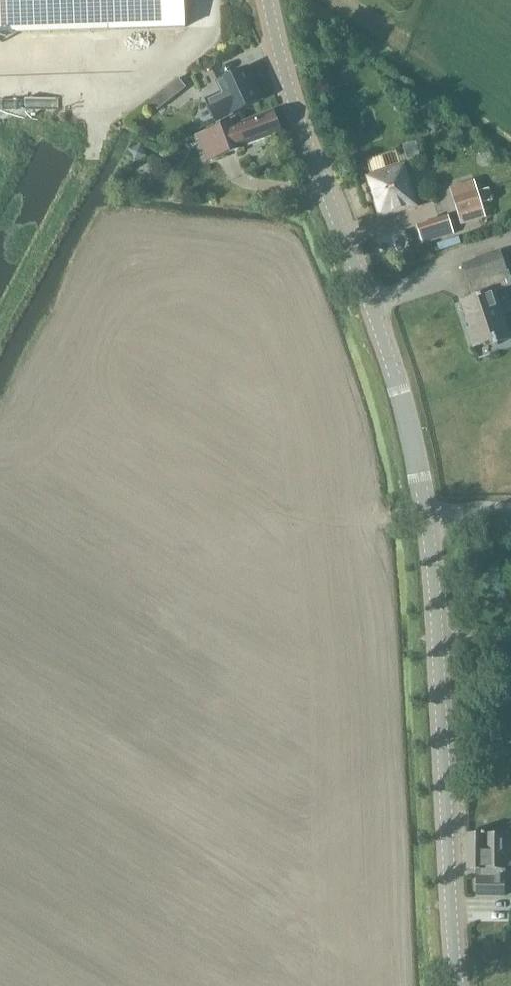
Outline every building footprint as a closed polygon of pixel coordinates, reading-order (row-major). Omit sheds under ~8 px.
[(186,28),(185,0),(0,0),(0,34),(186,28)] [(205,99),(217,123),(264,100),(247,66),(218,81),(223,91),(205,99)] [(177,76),(151,99),(158,107),(184,84),(177,76)] [(58,106),(56,94),(26,98),(28,110),(58,106)] [(246,148),(245,146),(282,133),(273,110),(237,123),(235,119),(206,131),(217,159),(246,148)] [(418,207),(406,166),(405,163),(367,175),(380,218),(418,207)] [(450,188),(452,195),(462,225),(486,217),(474,180),(450,188)] [(352,183),(343,186),(349,204),(359,201),(352,183)] [(418,226),(424,244),(455,234),(449,216),(418,226)] [(462,300),(471,329),(468,331),(474,347),(510,337),(495,291),(510,287),(510,274),(509,269),(508,270),(502,251),(462,264),(471,297),(462,300)] [(506,834),(467,834),(468,870),(482,870),(482,877),(477,877),(477,898),(506,898),(506,866),(510,866),(510,834),(506,834)]
